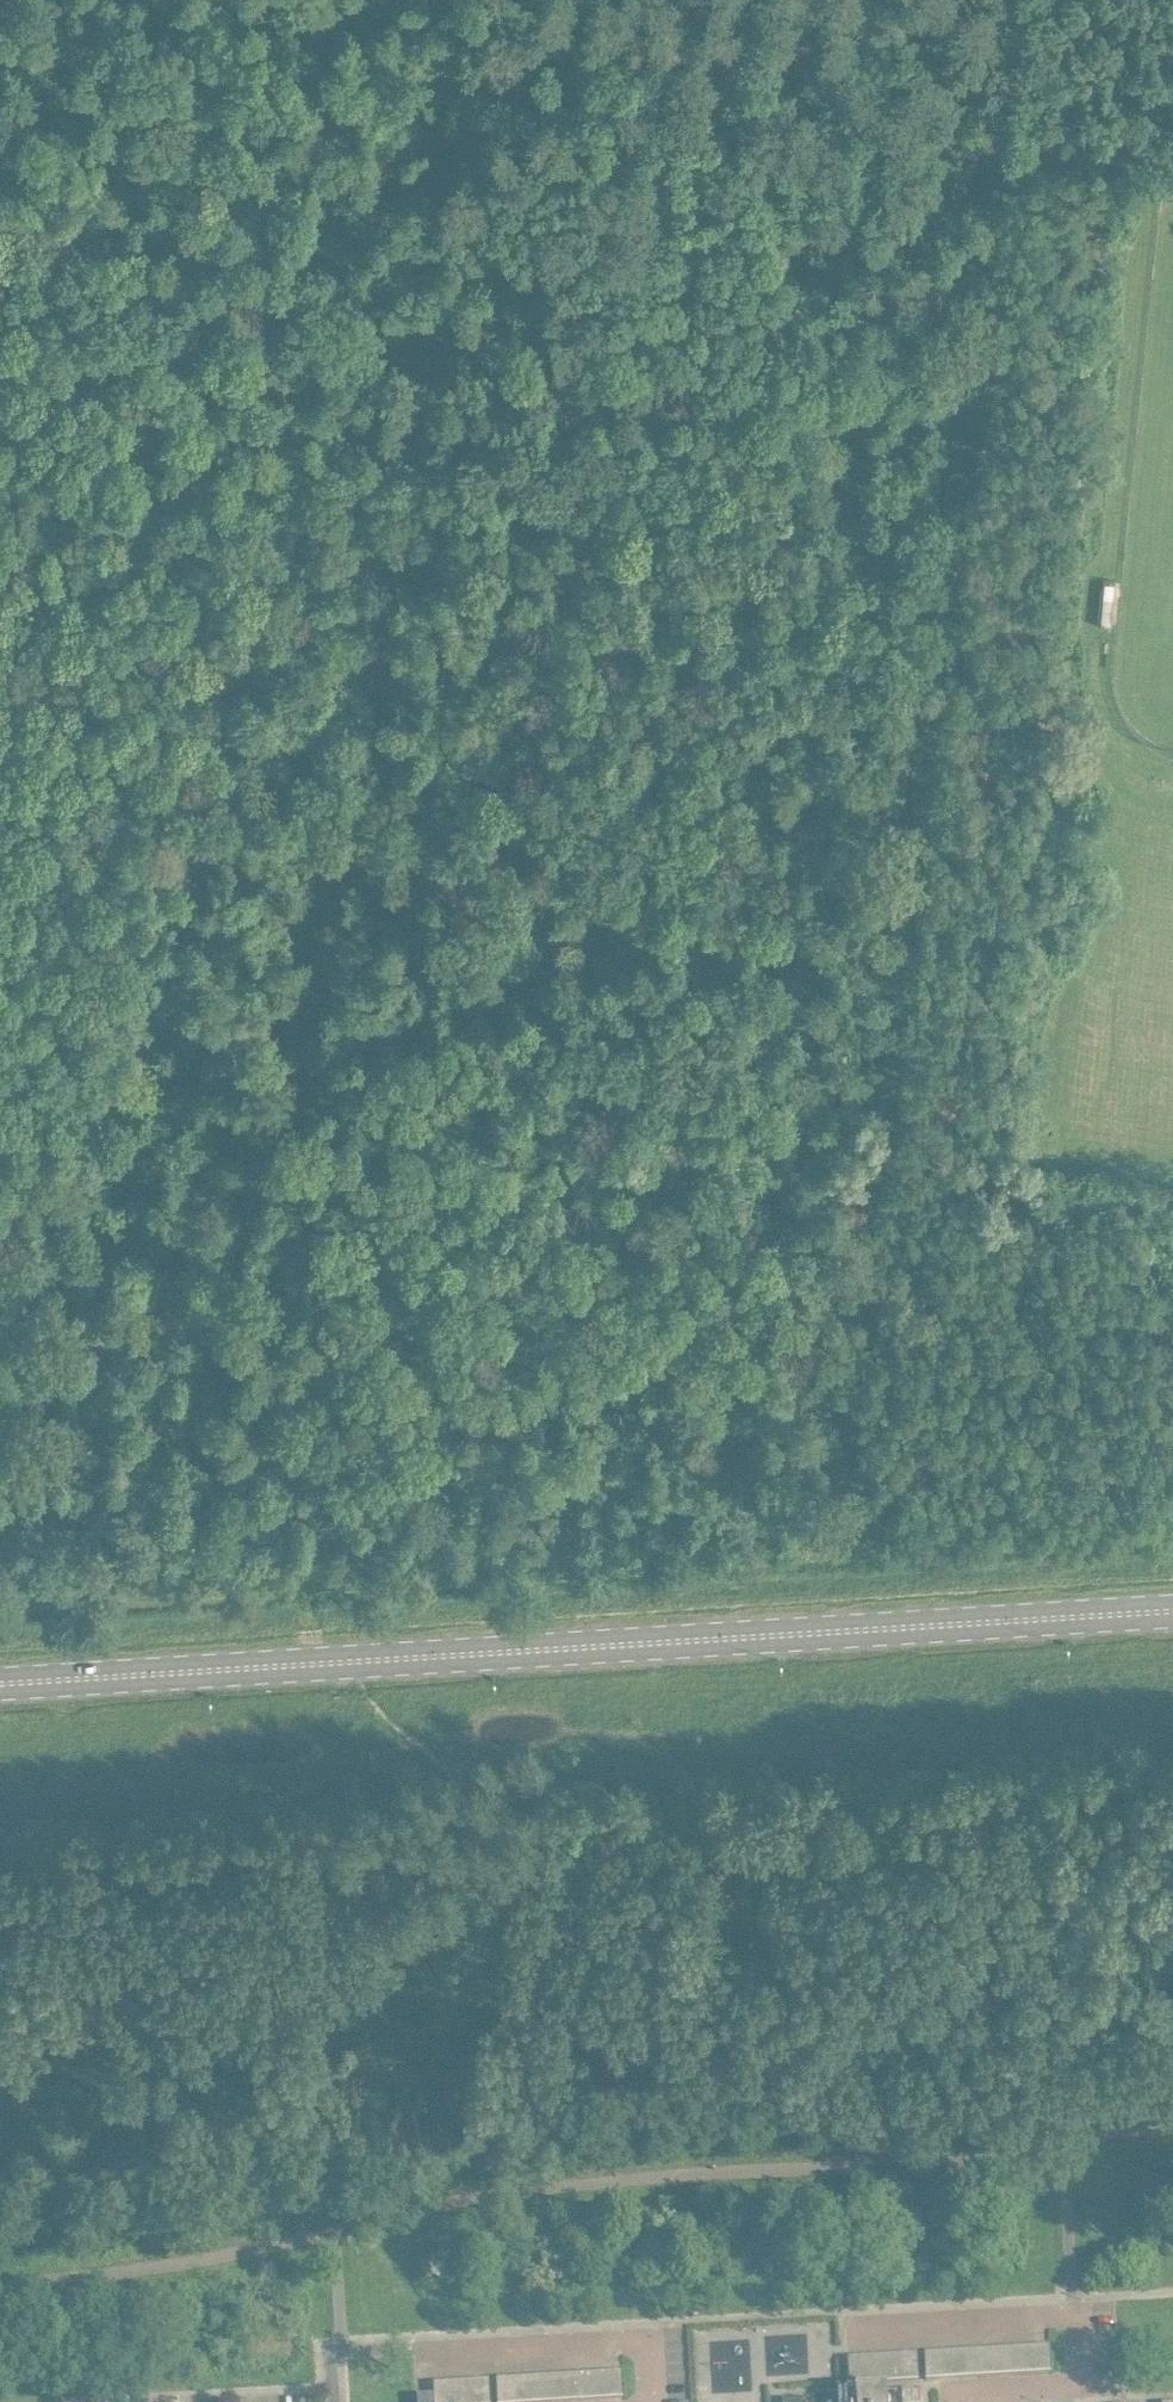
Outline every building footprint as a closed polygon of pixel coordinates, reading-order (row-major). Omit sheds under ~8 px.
[(958,2347),(944,2348),(946,2375),(960,2374),(958,2347)] [(946,2375),(944,2348),(930,2349),(932,2376),(946,2375)] [(909,2350),(895,2351),(896,2378),(910,2377),(909,2350)] [(923,2350),(909,2350),(910,2377),(924,2376),(923,2350)] [(895,2351),(881,2352),(883,2379),(896,2378),(895,2351)] [(881,2352),(867,2353),(869,2379),(883,2379),(881,2352)] [(869,2379),(867,2353),(853,2354),(855,2380),(869,2379)] [(627,2367),(613,2368),(615,2395),(629,2394),(627,2367)] [(613,2368),(599,2369),(601,2396),(615,2395),(613,2368)] [(599,2369),(585,2370),(587,2396),(601,2396),(599,2369)] [(585,2370),(571,2371),(573,2397),(587,2396),(585,2370)] [(571,2371),(558,2372),(559,2398),(573,2397),(571,2371)] [(558,2372),(544,2373),(545,2399),(559,2398),(558,2372)] [(530,2373),(516,2374),(518,2401),(531,2400),(530,2373)] [(544,2373),(530,2373),(531,2400),(545,2399),(544,2373)] [(518,2401),(516,2374),(502,2375),(504,2401),(518,2401)] [(481,2377),(482,2401),(496,2401),(495,2376),(481,2377)] [(453,2378),(454,2401),(468,2401),(467,2377),(453,2378)] [(467,2377),(468,2401),(482,2401),(481,2377),(467,2377)] [(440,2392),(440,2401),(454,2401),(453,2378),(439,2379),(440,2392)] [(845,2401),(891,2401),(890,2387),(844,2390),(844,2392),(845,2392),(845,2401)] [(440,2392),(423,2393),(423,2401),(440,2401),(440,2392)]
